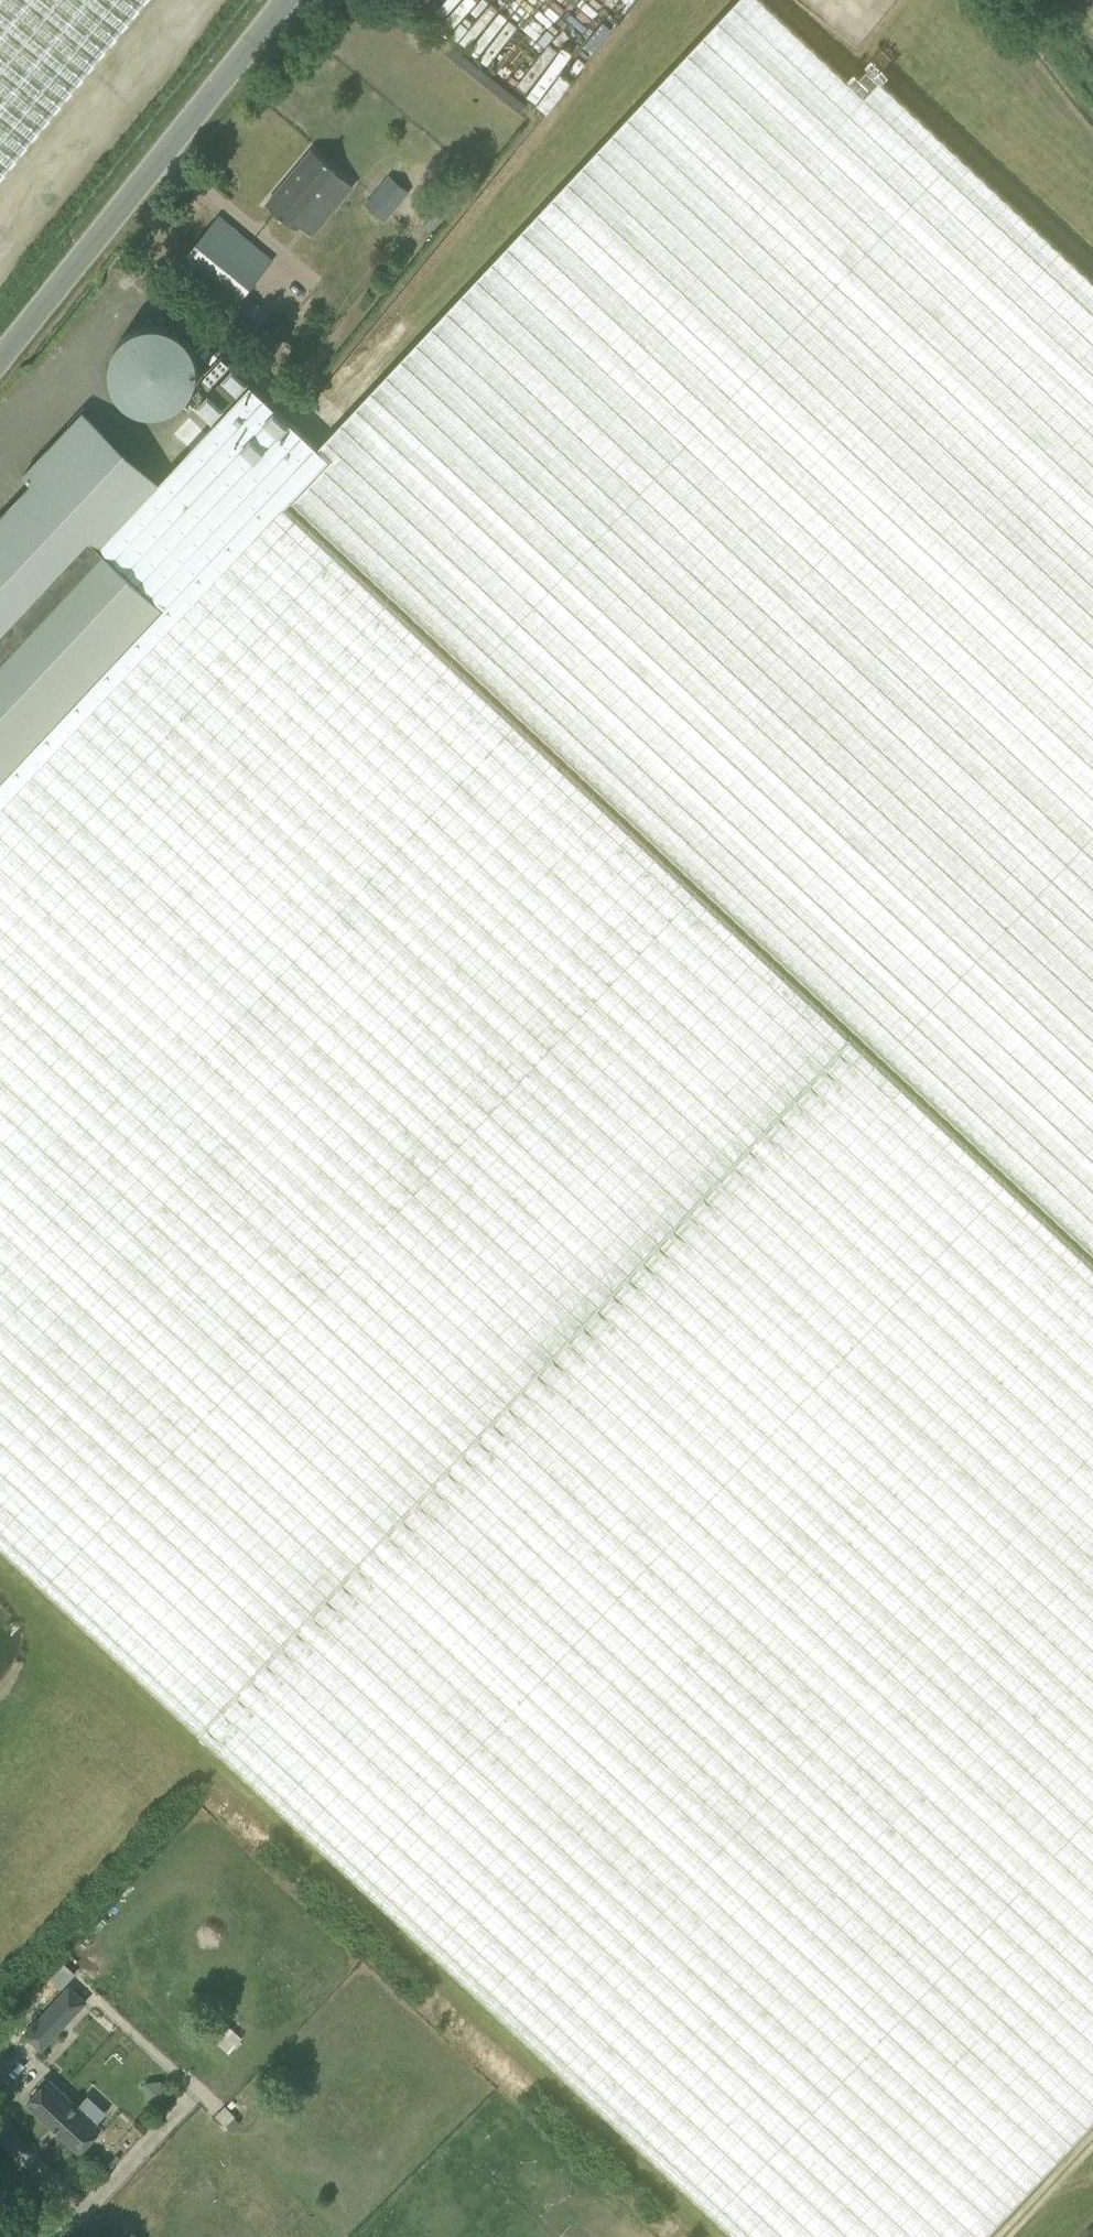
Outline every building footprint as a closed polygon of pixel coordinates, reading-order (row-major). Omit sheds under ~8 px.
[(149,0),(0,0),(0,182),(149,0)] [(284,507),(1092,1264),(1092,279),(880,79),(865,96),(763,0),(737,0),(318,447),(329,458),(328,459),(284,507)] [(601,45),(618,24),(611,18),(593,39),(601,45)] [(544,78),(531,95),(553,112),(592,61),(568,42),(542,77),(544,78)] [(312,148),(267,203),(297,228),(326,192),(338,202),(353,185),(341,175),(342,173),(312,148)] [(389,176),(374,193),(394,209),(408,192),(389,176)] [(434,212),(423,226),(430,232),(441,218),(434,212)] [(219,216),(174,269),(226,311),(270,258),(219,216)] [(284,507),(328,459),(329,458),(318,447),(251,384),(160,481),(89,414),(80,415),(23,474),(33,483),(0,518),(0,1542),(740,2236),(984,2236),(1092,2120),(1092,1264),(284,507)] [(68,1986),(23,2035),(40,2051),(85,2002),(68,1986)] [(230,2028),(219,2041),(230,2051),(242,2038),(230,2028)] [(27,2102),(79,2151),(101,2127),(49,2079),(27,2102)] [(226,2106),(216,2116),(226,2125),(235,2115),(226,2106)]
